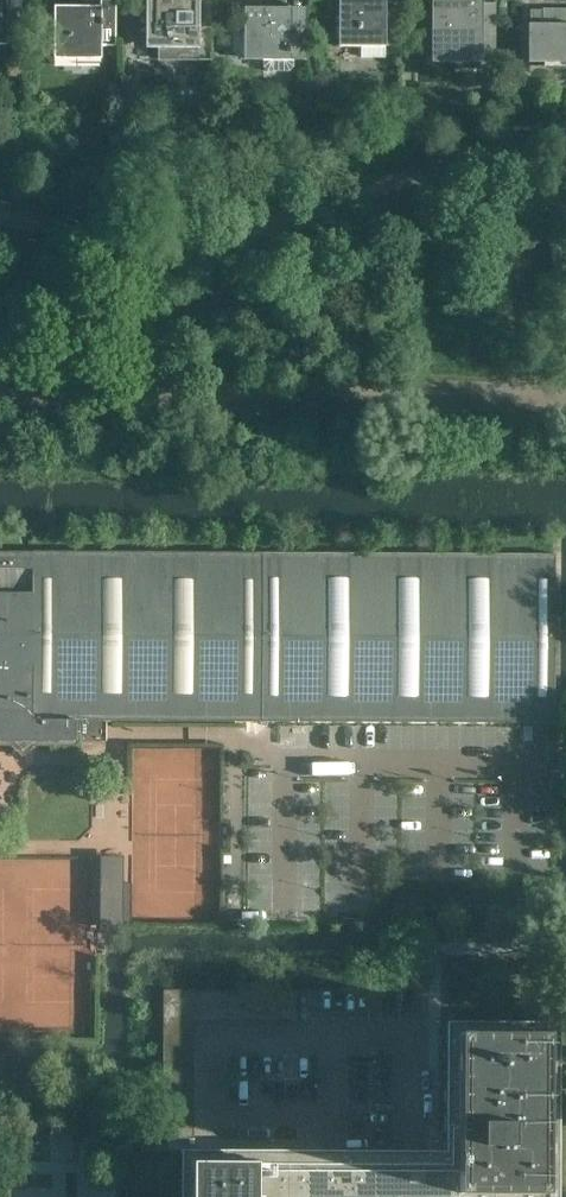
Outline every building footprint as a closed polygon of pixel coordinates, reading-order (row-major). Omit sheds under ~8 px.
[(21,0),(0,0),(0,44),(7,44),(7,35),(21,35),(21,0)] [(116,0),(100,0),(100,7),(54,7),(54,59),(102,59),(102,46),(116,46),(116,0)] [(211,5),(196,5),(196,0),(149,0),(149,14),(135,14),(135,39),(146,39),(146,48),(160,48),(160,60),(211,60),(211,5)] [(401,0),(339,0),(339,46),(386,46),(386,27),(401,27),(401,0)] [(306,59),(306,11),(290,10),(291,8),(246,8),(245,59),(306,59)] [(495,72),(495,21),(481,21),(481,9),(464,9),(464,14),(455,14),(455,9),(433,9),(434,61),(455,61),(455,53),(481,53),(481,72),(495,72)] [(543,9),(543,24),(529,24),(528,62),(565,62),(565,9),(543,9)] [(21,55),(21,42),(11,42),(11,55),(21,55)] [(555,554),(0,551),(0,742),(11,742),(22,752),(33,742),(80,742),(80,721),(248,722),(554,724),(555,554)] [(196,1021),(196,990),(163,990),(163,1031),(194,1032),(194,1021),(196,1021)] [(210,1021),(210,990),(196,990),(196,1021),(210,1021)] [(224,1021),(224,990),(210,990),(210,1021),(224,1021)] [(239,1021),(239,990),(224,990),(224,1021),(239,1021)] [(253,1021),(253,990),(239,990),(239,1021),(253,1021)] [(267,1021),(267,991),(253,990),(253,1021),(267,1021)] [(281,1021),(281,991),(267,991),(267,1021),(281,1021)] [(297,1021),(297,991),(281,991),(281,1021),(297,1021)] [(560,1022),(448,1022),(447,1151),(418,1151),(182,1150),(182,1196),(559,1196),(560,1022)] [(194,1047),(194,1032),(163,1031),(163,1047),(194,1047)] [(194,1062),(194,1047),(163,1047),(163,1062),(194,1062)] [(194,1077),(194,1062),(163,1062),(163,1077),(194,1077)] [(194,1093),(194,1077),(163,1077),(163,1092),(194,1093)] [(178,1139),(178,1123),(163,1123),(163,1139),(178,1139)] [(194,1139),(194,1123),(178,1123),(178,1139),(194,1139)]
